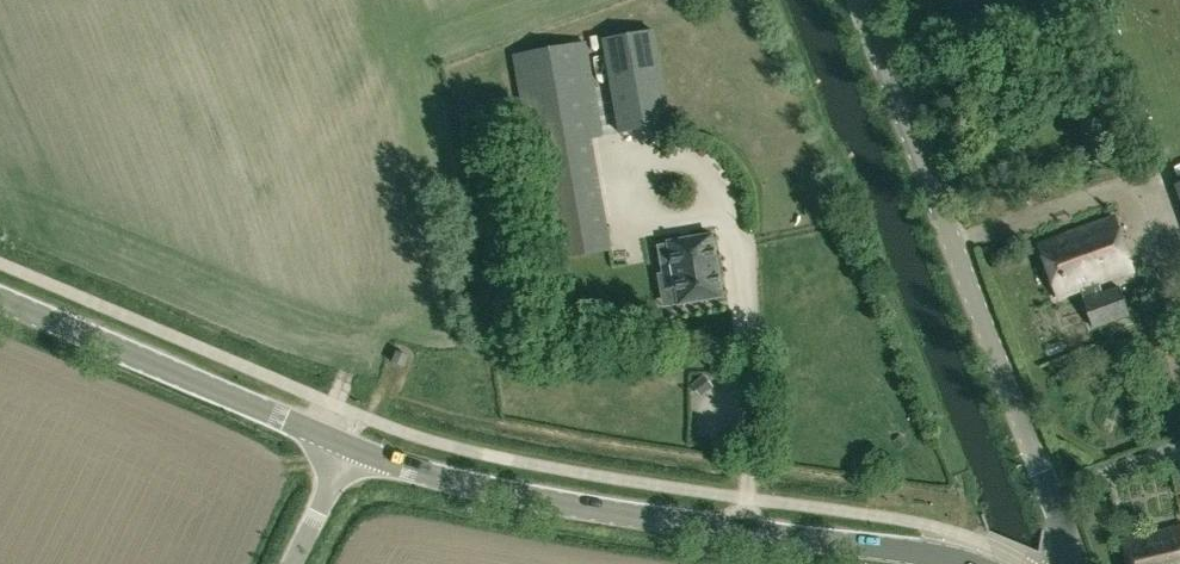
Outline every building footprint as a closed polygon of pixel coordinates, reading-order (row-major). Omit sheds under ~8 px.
[(644,22),(594,33),(614,123),(663,112),(644,22)] [(555,255),(614,242),(589,129),(600,126),(580,37),(510,52),(555,255)] [(1079,290),(1099,283),(1133,271),(1114,218),(1038,246),(1057,298),(1079,290)] [(685,273),(691,306),(734,297),(721,236),(679,245),(667,248),(673,276),(685,273)] [(1102,290),(1099,283),(1079,290),(1092,329),(1130,316),(1118,285),(1102,290)] [(400,353),(396,363),(404,367),(408,356),(400,353)] [(706,384),(705,401),(725,403),(726,390),(746,392),(748,373),(707,369),(705,383),(706,384)] [(1122,539),(1128,563),(1179,563),(1179,527),(1122,539)]
